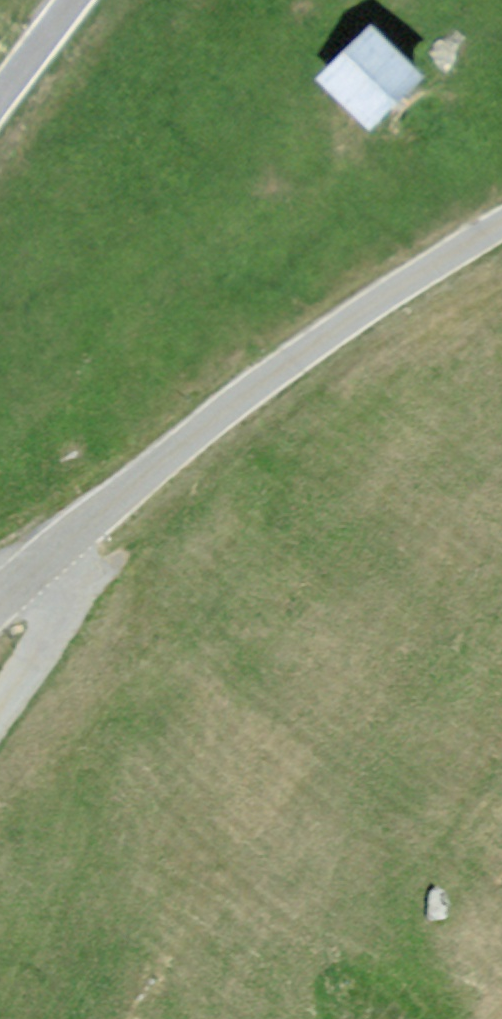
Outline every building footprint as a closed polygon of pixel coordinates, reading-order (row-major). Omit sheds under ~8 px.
[(430,81),(379,27),(323,79),(374,134),(430,81)]
